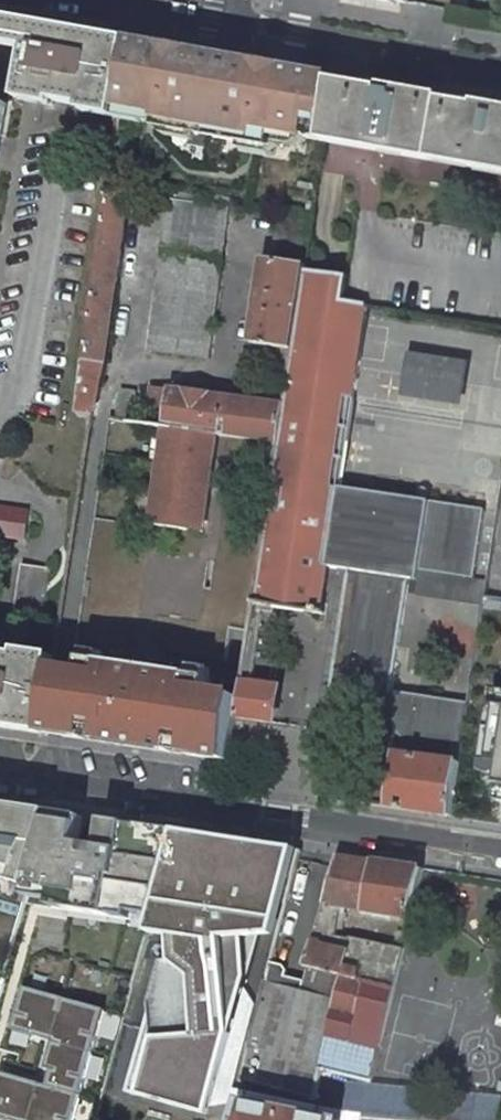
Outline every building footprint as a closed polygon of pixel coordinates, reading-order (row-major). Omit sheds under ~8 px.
[(0,18),(0,44),(31,49),(23,96),(118,113),(120,104),(131,42),(0,18)] [(181,130),(255,143),(256,140),(298,148),(300,137),(325,142),(334,82),(334,79),(301,73),(300,80),(287,78),(288,71),(256,65),(255,72),(240,69),(241,62),(208,56),(207,63),(194,61),(195,54),(162,48),(161,55),(147,52),(149,45),(131,42),(120,104),(118,113),(117,119),(145,124),(145,121),(182,127),(181,130)] [(500,174),(500,109),(480,105),(480,108),(445,102),(446,99),(387,88),(386,91),(334,82),(325,142),(500,174)] [(130,184),(109,181),(79,414),(91,417),(105,363),(130,184)] [(228,205),(168,197),(148,350),(208,359),(228,205)] [(312,218),(278,213),(271,260),(305,265),(312,218)] [(271,260),(265,259),(252,344),(262,345),(292,350),(304,271),(305,265),(271,260)] [(468,704),(394,692),(402,639),(409,593),(411,580),(419,582),(421,570),(474,579),(485,510),(342,488),(368,302),(344,298),(347,278),(304,271),(292,350),(288,380),(284,406),(278,441),(244,667),(255,669),(264,605),(324,615),(330,567),(351,571),(330,708),(381,716),(404,740),(402,755),(459,763),(468,704)] [(292,350),(262,345),(258,375),(288,380),(292,350)] [(284,406),(151,387),(147,423),(164,426),(217,433),(278,441),(284,406)] [(136,392),(121,389),(116,419),(132,421),(136,392)] [(164,426),(149,525),(187,530),(189,519),(203,521),(210,478),(196,475),(199,455),(213,457),(217,433),(164,426)] [(24,539),(28,510),(0,506),(0,534),(24,539)] [(37,659),(50,568),(19,563),(11,621),(0,619),(0,654),(37,659)] [(417,597),(482,607),(484,599),(487,581),(474,579),(421,570),(419,582),(417,597)] [(43,733),(53,668),(54,662),(37,659),(0,654),(0,726),(43,733)] [(123,733),(153,737),(151,749),(172,753),(174,742),(188,744),(186,755),(230,761),(237,718),(240,697),(210,692),(212,678),(85,659),(83,673),(64,670),(53,668),(43,733),(54,735),(85,739),(87,728),(100,730),(99,741),(121,745),(123,733)] [(237,718),(271,723),(277,686),(242,681),(240,697),(237,718)] [(495,690),(482,772),(500,775),(500,691),(495,690)] [(459,763),(402,755),(394,808),(451,816),(458,771),(459,763)] [(13,954),(30,897),(56,813),(0,805),(0,950),(13,954)] [(153,920),(178,831),(108,821),(100,847),(80,841),(87,817),(56,813),(30,897),(69,907),(67,915),(111,926),(113,919),(129,923),(131,915),(153,920)] [(169,924),(195,834),(178,831),(153,920),(169,924)] [(248,842),(195,834),(169,924),(171,960),(162,963),(125,1094),(191,1112),(210,1109),(231,1035),(228,985),(246,991),(272,891),(250,885),(248,842)] [(423,868),(339,856),(325,903),(344,906),(411,918),(423,868)] [(344,906),(325,903),(317,931),(338,935),(344,906)] [(131,915),(129,923),(150,928),(153,920),(131,915)] [(338,935),(317,931),(313,943),(351,953),(346,976),(394,988),(404,948),(352,937),(351,938),(338,935)] [(351,953),(313,943),(306,967),(314,968),(346,976),(351,953)] [(300,994),(282,989),(286,972),(282,967),(270,964),(240,1078),(314,1098),(321,1069),(372,1081),(380,1047),(325,1034),(333,1001),(300,994)] [(380,1047),(394,988),(346,976),(314,968),(312,978),(304,978),(300,994),(333,1001),(325,1034),(380,1047)] [(26,989),(13,1031),(53,1043),(45,1070),(52,1072),(47,1087),(1,1074),(0,1076),(0,1119),(2,1119),(74,1119),(106,1012),(26,989)] [(372,1081),(321,1069),(314,1098),(312,1104),(362,1116),(364,1117),(372,1081)] [(245,1102),(241,1119),(332,1119),(245,1102)]
